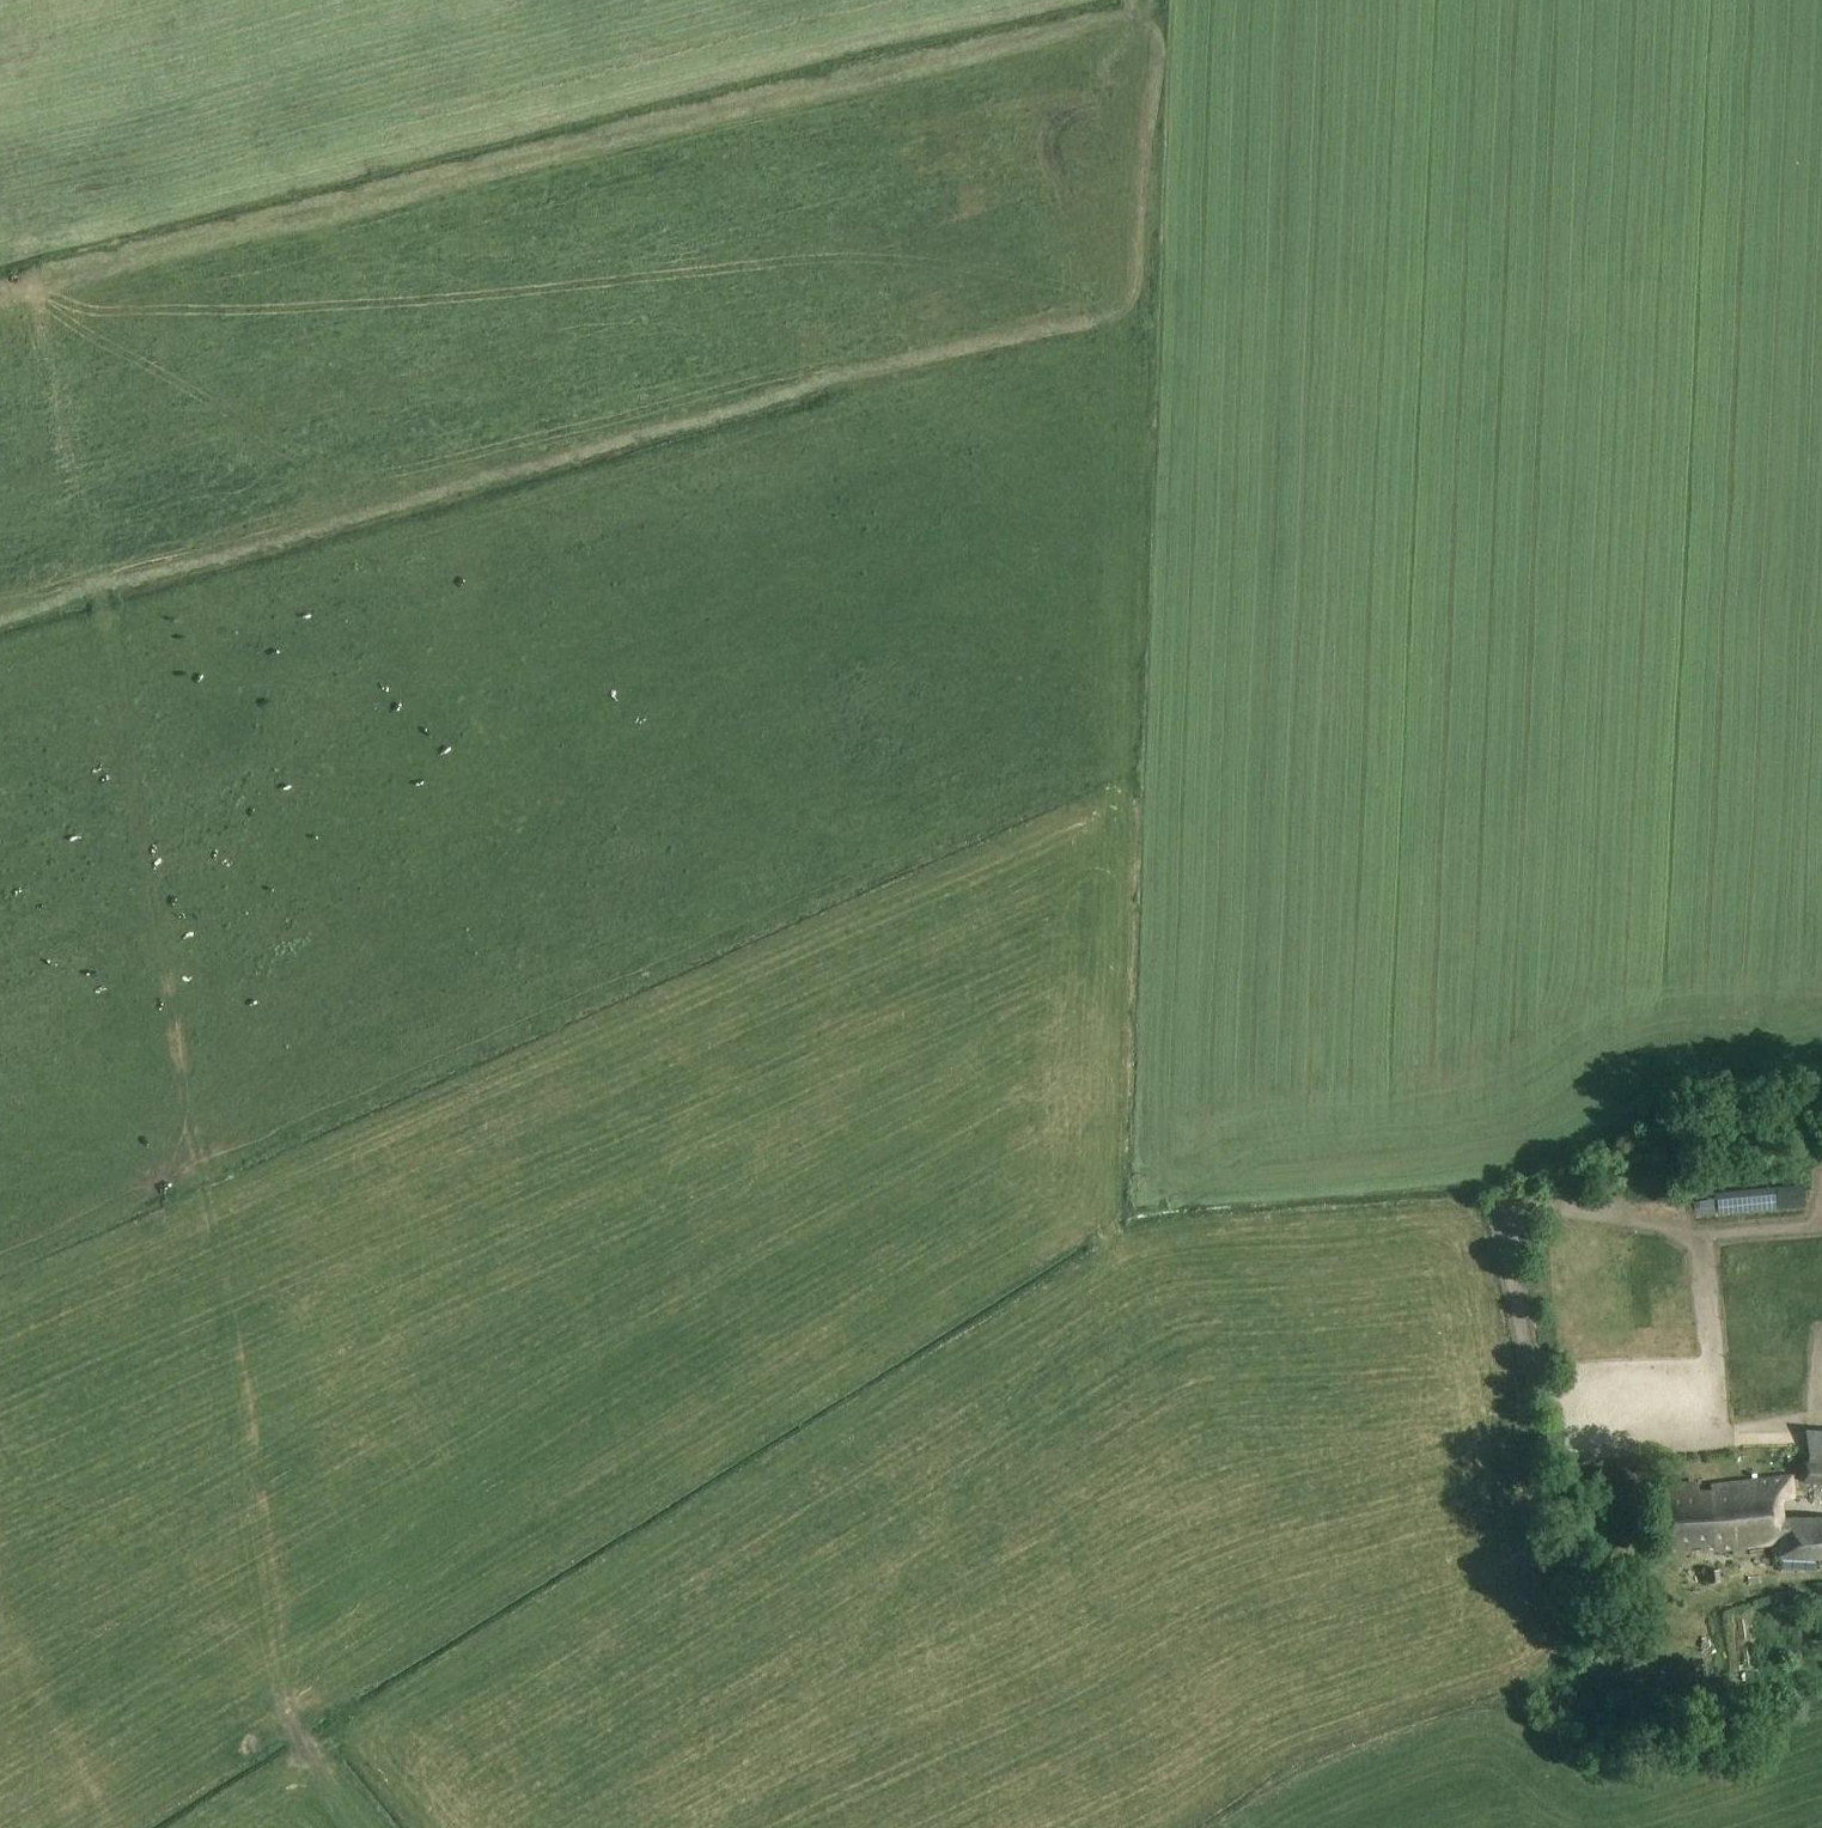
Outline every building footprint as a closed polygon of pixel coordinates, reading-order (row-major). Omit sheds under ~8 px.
[(1802,1483),(1821,1484),(1821,1452),(1808,1451),(1807,1462),(1803,1461),(1802,1483)] [(1792,1477),(1711,1486),(1711,1494),(1698,1496),(1697,1485),(1661,1490),(1666,1549),(1700,1545),(1701,1552),(1782,1543),(1780,1559),(1821,1560),(1821,1521),(1784,1519),(1772,1517),(1770,1501),(1794,1498),(1792,1477)] [(1638,1559),(1666,1557),(1665,1547),(1637,1548),(1638,1559)] [(1718,1570),(1709,1571),(1710,1582),(1719,1581),(1718,1570)]
